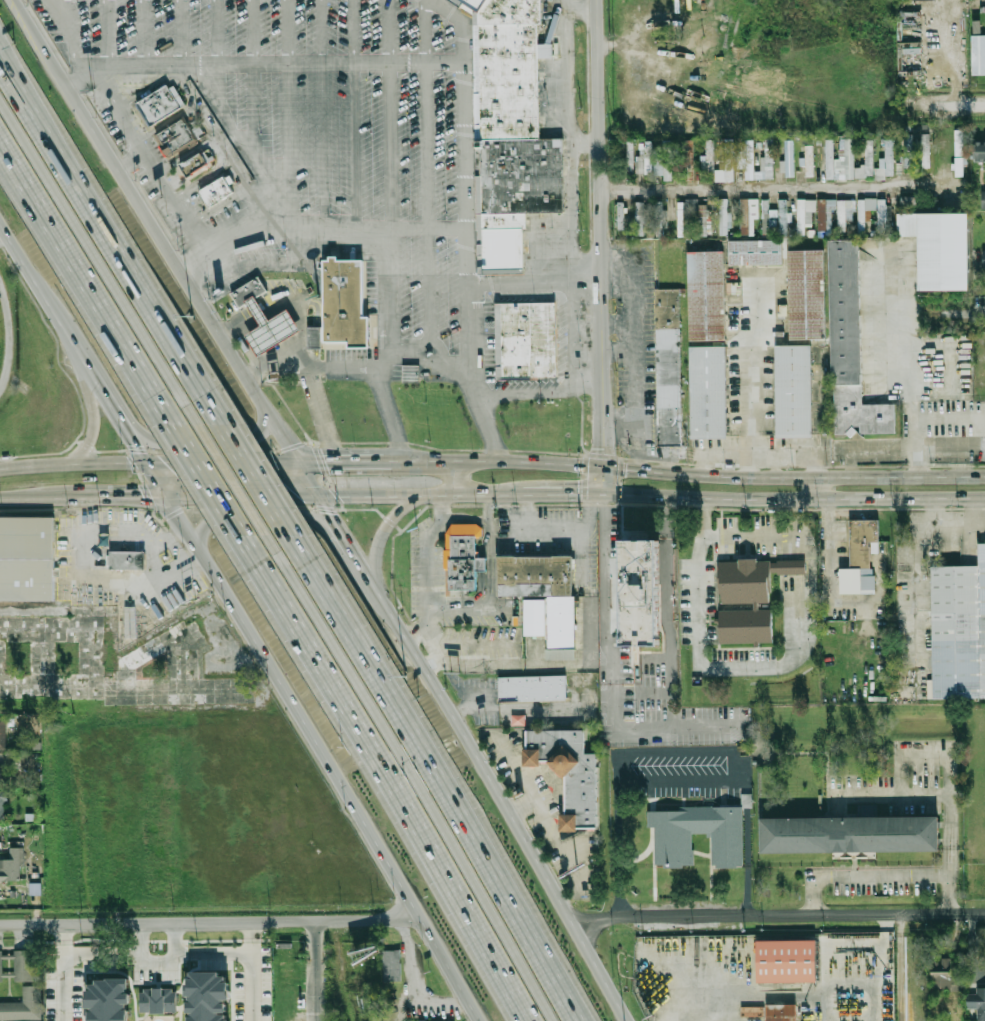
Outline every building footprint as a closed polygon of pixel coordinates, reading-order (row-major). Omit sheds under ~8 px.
[(479,13),(459,0),(487,0),(479,13)] [(479,24),(539,24),(543,24),(543,0),(487,0),(479,13),(479,24)] [(482,139),(479,24),(539,24),(539,139),(482,139)] [(972,33),(984,33),(984,73),(972,73),(972,33)] [(138,102),(167,84),(182,109),(153,127),(138,102)] [(156,134),(183,119),(196,141),(169,157),(156,134)] [(955,156),(963,156),(963,130),(955,130),(955,156)] [(921,134),(921,168),(932,168),(932,134),(921,134)] [(735,181),(733,138),(725,139),(726,147),(720,147),(720,170),(715,170),(716,182),(735,181)] [(874,178),(873,140),(865,140),(865,166),(854,166),(854,138),(839,138),(839,158),(834,158),(834,139),(826,139),(826,162),(821,162),(821,170),(815,170),(815,179),(874,178)] [(482,139),(539,139),(565,139),(565,211),(528,213),(481,214),(482,139)] [(706,156),(701,156),(701,171),(714,171),(714,139),(706,139),(706,156)] [(745,180),(774,179),(773,139),(765,139),(765,157),(760,157),(761,171),(754,171),(753,140),(744,140),(745,150),(740,150),(741,165),(745,165),(745,180)] [(894,176),(894,139),(886,139),(886,176),(894,176)] [(634,141),(627,141),(626,172),(634,172),(634,141)] [(794,175),(794,141),(785,141),(785,161),(780,161),(780,175),(794,175)] [(643,163),(639,163),(638,173),(652,174),(652,142),(643,142),(643,163)] [(904,167),(912,168),(915,143),(907,142),(904,167)] [(976,142),(976,162),(984,162),(984,142),(976,142)] [(673,181),(672,144),(664,144),(664,158),(654,158),(654,175),(664,175),(664,181),(673,181)] [(805,159),(806,177),(814,176),(813,145),(805,145),(805,159)] [(685,146),(686,177),(694,177),(693,146),(685,146)] [(178,167),(202,153),(209,166),(185,179),(178,167)] [(967,157),(955,157),(956,177),(964,176),(964,165),(968,165),(967,157)] [(200,191),(224,176),(234,191),(209,207),(200,191)] [(728,198),(720,199),(720,235),(731,235),(731,213),(728,213),(728,198)] [(741,235),(754,235),(754,219),(759,219),(759,198),(740,199),(741,235)] [(763,233),(777,233),(777,209),(770,209),(769,199),(763,199),(763,233)] [(780,236),(788,236),(788,223),(792,223),(792,212),(788,212),(788,199),(779,199),(780,236)] [(817,200),(798,199),(797,235),(805,235),(805,226),(813,227),(813,213),(816,213),(817,200)] [(818,231),(833,230),(832,209),(837,209),(836,199),(817,199),(818,231)] [(859,199),(858,231),(865,231),(865,210),(876,210),(876,199),(859,199)] [(877,232),(886,233),(887,199),(878,199),(877,232)] [(678,237),(691,236),(690,210),(698,210),(698,200),(677,200),(678,237)] [(854,200),(838,200),(838,231),(846,231),(846,222),(854,222),(854,200)] [(665,228),(665,201),(655,202),(656,228),(665,228)] [(636,236),(646,235),(645,202),(635,202),(636,236)] [(710,204),(699,205),(699,235),(711,235),(710,204)] [(969,287),(918,287),(918,235),(897,235),(897,211),(969,211),(969,287)] [(481,214),(528,213),(528,227),(524,227),(524,271),(482,272),(481,214)] [(831,240),(860,239),(864,405),(897,404),(897,433),(835,435),(831,240)] [(730,240),(783,240),(783,263),(730,263),(730,240)] [(688,251),(724,250),(725,339),(690,340),(688,251)] [(789,250),(824,250),(825,338),(790,338),(789,250)] [(326,261),(332,261),(332,257),(337,257),(337,261),(365,261),(365,316),(372,316),(372,347),(351,347),(351,343),(327,343),(326,261)] [(231,293),(259,275),(269,291),(256,298),(249,303),(240,308),(231,293)] [(656,289),(683,289),(683,444),(656,444),(656,289)] [(246,335),(262,324),(249,303),(256,298),(270,320),(289,308),(303,330),(260,357),(246,335)] [(497,303),(556,303),(557,379),(497,379),(497,303)] [(308,327),(308,348),(321,349),(321,327),(308,327)] [(690,345),(727,345),(727,436),(690,436),(690,345)] [(777,346),(812,345),(813,437),(778,438),(777,346)] [(404,365),(420,365),(420,383),(403,383),(404,365)] [(56,602),(0,602),(0,518),(56,518),(56,602)] [(878,591),(863,591),(863,569),(852,569),(852,522),(881,522),(881,542),(872,543),(873,569),(875,569),(875,577),(878,577),(878,591)] [(453,560),(452,536),(476,535),(478,589),(451,590),(450,560),(453,560)] [(661,646),(660,540),(622,541),(623,646),(661,646)] [(978,544),(984,544),(984,697),(933,698),(931,567),(978,566),(978,544)] [(111,550),(146,550),(146,568),(111,568),(111,550)] [(499,553),(572,553),(573,595),(499,595),(499,553)] [(774,576),(774,604),(721,604),(721,562),(774,562),(774,576)] [(774,576),(774,562),(806,562),(806,576),(774,576)] [(549,597),(575,597),(575,646),(549,646),(549,597)] [(525,600),(545,600),(545,636),(525,636),(525,600)] [(721,612),(774,611),(774,643),(721,644),(721,612)] [(498,677),(567,675),(567,701),(499,702),(498,677)] [(567,761),(528,761),(528,730),(586,730),(586,753),(599,753),(598,828),(567,828),(567,761)] [(34,754),(21,753),(20,768),(34,768),(34,754)] [(648,827),(648,807),(744,807),(743,867),(712,867),(712,833),(691,833),(691,864),(656,864),(656,827),(648,827)] [(763,818),(941,819),(941,853),(763,853),(763,818)] [(23,881),(23,841),(11,841),(11,859),(0,859),(0,881),(23,881)] [(588,849),(586,847),(571,859),(580,871),(598,857),(591,847),(588,849)] [(754,940),(814,939),(815,981),(755,981),(754,940)] [(12,949),(34,949),(34,980),(12,980),(12,976),(12,973),(12,958),(12,954),(12,949)] [(2,982),(2,959),(13,959),(13,954),(3,955),(3,951),(0,951),(0,982),(2,982)] [(383,951),(383,981),(401,981),(401,951),(383,951)] [(932,990),(963,989),(962,977),(952,978),(951,958),(941,958),(941,963),(931,964),(932,990)] [(188,973),(188,1013),(187,1013),(187,1020),(228,1020),(228,1000),(229,1000),(228,972),(188,973)] [(129,1003),(129,980),(87,980),(88,1010),(90,1010),(90,1020),(129,1020),(129,1003)] [(40,1018),(0,1019),(0,1002),(21,1001),(21,985),(40,985),(40,1018)] [(140,1013),(176,1012),(176,988),(140,988),(140,1013)] [(973,988),(973,1007),(977,1007),(977,1020),(984,1020),(984,988),(973,988)] [(795,1004),(795,1020),(766,1020),(766,1004),(795,1004)]
